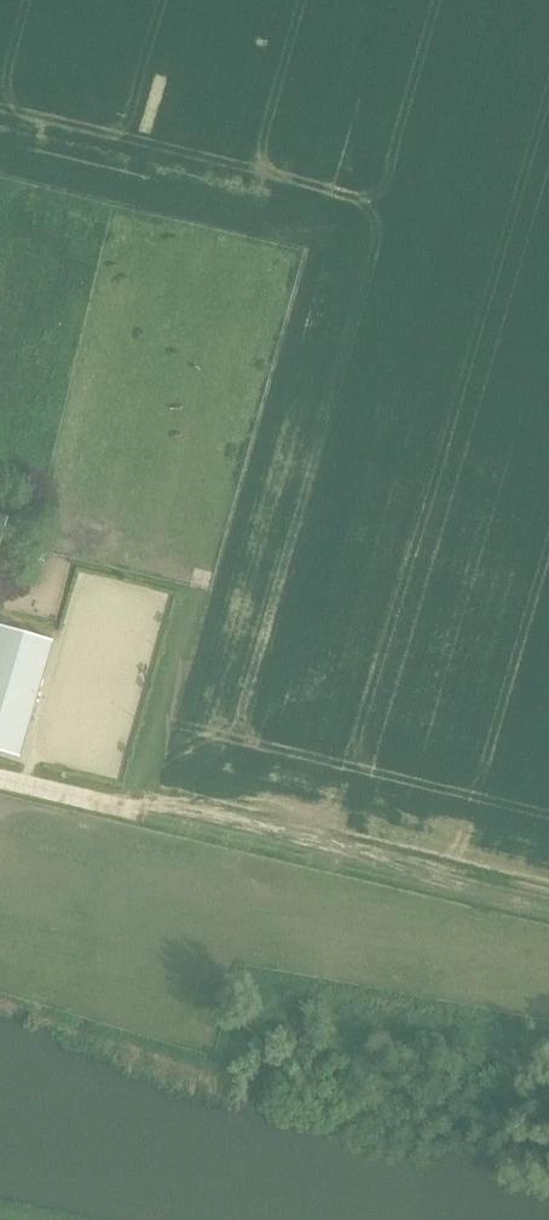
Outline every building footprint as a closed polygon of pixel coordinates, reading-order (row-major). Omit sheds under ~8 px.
[(20,756),(53,641),(0,626),(0,751),(20,756)]
